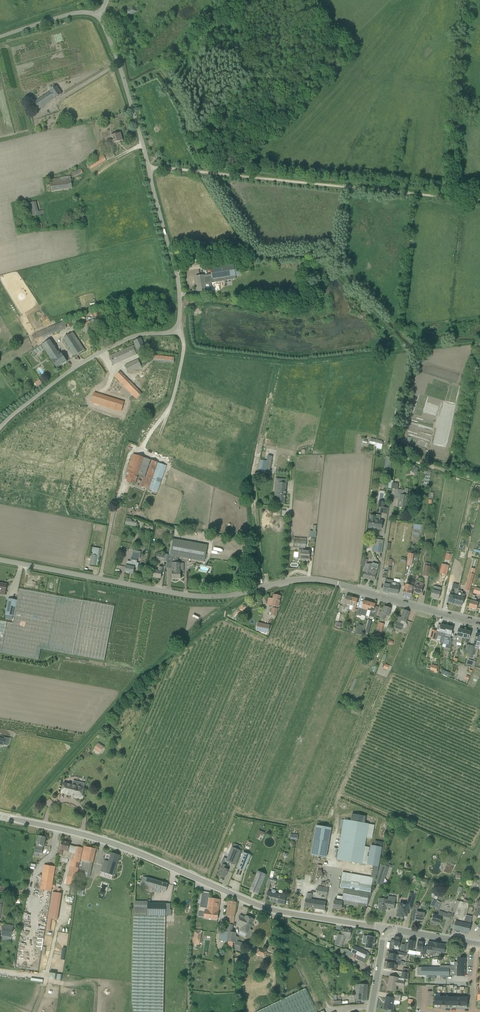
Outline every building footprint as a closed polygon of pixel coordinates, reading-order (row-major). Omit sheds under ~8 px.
[(55,99),(62,94),(56,87),(50,91),(33,103),(38,110),(55,98),(55,99)] [(108,147),(119,144),(118,142),(123,141),(121,133),(112,135),(114,140),(111,141),(110,139),(106,141),(108,147)] [(88,165),(90,169),(105,160),(102,155),(88,165)] [(51,192),(72,190),(71,179),(50,181),(51,192)] [(43,210),(39,211),(36,201),(30,203),(33,217),(44,214),(43,210)] [(236,279),(235,276),(234,266),(234,265),(211,268),(212,274),(204,275),(196,277),(198,292),(207,291),(207,292),(212,291),(211,283),(213,283),(236,279)] [(39,340),(67,328),(64,322),(36,334),(39,340)] [(81,327),(84,332),(90,329),(86,323),(81,327)] [(75,356),(78,354),(85,350),(73,332),(64,339),(75,356)] [(135,345),(109,357),(113,365),(137,354),(136,353),(145,349),(141,338),(134,341),(135,345)] [(57,368),(67,362),(61,353),(60,354),(51,339),(42,345),(52,360),(51,360),(57,368)] [(174,363),(175,358),(154,355),(153,361),(174,363)] [(141,367),(138,360),(125,366),(128,373),(141,367)] [(115,377),(136,399),(142,394),(141,393),(120,371),(115,377)] [(95,393),(92,403),(121,412),(124,402),(95,393)] [(375,446),(380,448),(382,448),(383,442),(376,441),(370,439),(369,444),(374,446),(374,445),(375,445),(375,446)] [(133,454),(128,469),(132,470),(137,455),(133,454)] [(131,473),(138,476),(139,473),(145,458),(137,455),(132,470),(131,473)] [(145,475),(145,474),(150,460),(145,458),(139,473),(145,475)] [(152,477),(157,462),(150,460),(145,474),(152,477)] [(260,460),(258,471),(267,473),(269,462),(260,460)] [(166,466),(157,462),(152,477),(148,489),(157,492),(166,466)] [(140,477),(144,478),(141,487),(148,489),(152,477),(145,474),(145,475),(139,473),(138,476),(131,473),(132,470),(128,469),(127,473),(130,474),(128,482),(135,485),(137,479),(138,479),(138,478),(139,479),(140,477)] [(277,496),(277,504),(285,505),(286,484),(287,481),(279,480),(279,483),(278,493),(275,493),(275,496),(277,496)] [(406,508),(406,505),(409,505),(410,504),(410,501),(410,500),(407,499),(408,491),(398,490),(396,498),(400,499),(398,507),(406,508)] [(387,503),(381,502),(379,514),(387,515),(388,508),(386,508),(387,503)] [(370,515),(368,528),(382,530),(383,521),(380,521),(380,518),(376,518),(377,516),(370,515)] [(306,541),(302,540),(302,539),(295,538),(295,540),(294,540),(293,548),(305,549),(306,541)] [(178,557),(205,562),(208,546),(173,539),(171,556),(178,557)] [(382,553),(383,540),(376,539),(375,545),(373,545),(372,552),(382,553)] [(96,566),(98,556),(99,548),(94,547),(90,565),(96,566)] [(301,550),(301,560),(309,560),(310,551),(301,550)] [(133,573),(134,568),(138,568),(139,563),(137,563),(138,555),(132,554),(131,562),(127,561),(126,566),(125,572),(133,573)] [(172,572),(172,579),(180,579),(180,572),(180,563),(178,563),(178,557),(171,556),(169,555),(167,564),(173,564),(173,572),(172,572)] [(362,571),(365,572),(364,578),(374,581),(378,569),(373,568),(373,570),(371,569),(372,565),(367,564),(368,560),(363,558),(361,566),(364,567),(362,571)] [(452,581),(460,582),(463,564),(455,563),(452,581)] [(442,564),(439,574),(447,575),(449,566),(445,564),(442,564)] [(153,577),(161,579),(162,572),(163,567),(159,567),(158,571),(155,570),(153,577)] [(400,584),(396,584),(393,583),(393,581),(389,580),(388,585),(390,585),(389,592),(398,594),(400,587),(399,587),(400,584)] [(424,584),(420,583),(420,582),(416,581),(415,585),(416,585),(414,593),(421,595),(423,587),(424,584)] [(437,592),(438,588),(439,584),(435,583),(433,590),(432,590),(431,597),(438,600),(440,592),(437,592)] [(413,591),(412,591),(413,587),(405,584),(403,595),(411,597),(413,591)] [(9,619),(12,620),(13,616),(14,616),(13,623),(0,621),(0,653),(39,660),(41,649),(73,655),(104,661),(114,607),(64,597),(61,597),(60,597),(26,590),(23,589),(23,590),(20,589),(17,600),(8,599),(7,608),(6,611),(5,615),(6,615),(6,618),(9,619)] [(465,595),(462,594),(463,592),(462,591),(459,590),(458,593),(457,595),(455,604),(462,606),(464,599),(464,598),(465,595)] [(454,594),(454,592),(452,591),(451,591),(450,595),(448,602),(455,604),(457,595),(454,594)] [(279,607),(281,596),(274,595),(273,599),(272,599),(270,606),(273,606),(273,608),(272,608),(271,615),(277,616),(278,608),(277,608),(277,607),(279,607)] [(475,596),(473,595),(471,601),(470,601),(469,608),(476,610),(478,603),(476,602),(476,599),(475,598),(475,596)] [(350,605),(352,598),(346,596),(343,608),(345,608),(346,604),(350,605)] [(355,611),(358,599),(352,598),(350,605),(353,606),(352,610),(355,611)] [(367,610),(370,603),(364,601),(361,609),(359,608),(357,615),(361,616),(362,613),(366,614),(367,610)] [(379,607),(375,606),(376,604),(370,603),(367,610),(371,611),(369,617),(374,618),(379,607)] [(389,616),(391,608),(384,607),(383,611),(380,619),(384,620),(385,615),(389,616)] [(403,610),(400,621),(401,621),(400,624),(396,623),(394,629),(402,631),(404,625),(403,625),(404,622),(406,623),(409,612),(410,612),(407,611),(405,610),(404,610),(403,610)] [(379,641),(385,624),(379,622),(373,640),(379,641)] [(258,623),(256,630),(268,633),(270,626),(262,624),(261,626),(258,625),(258,623)] [(440,636),(444,637),(445,634),(447,626),(441,625),(439,633),(436,632),(434,639),(436,640),(437,635),(440,636)] [(450,639),(453,628),(447,626),(445,634),(444,637),(441,647),(442,647),(443,645),(446,645),(445,648),(449,649),(452,639),(450,639)] [(393,628),(388,627),(384,636),(389,638),(393,628)] [(462,642),(463,638),(465,631),(459,629),(457,636),(454,636),(453,642),(452,644),(456,645),(457,643),(461,644),(462,642)] [(469,658),(472,658),(474,646),(470,645),(468,654),(466,664),(471,666),(474,667),(475,665),(476,662),(468,660),(469,658)] [(94,749),(100,753),(104,748),(98,743),(94,749)] [(79,783),(74,782),(74,785),(64,783),(62,793),(76,796),(76,797),(80,798),(81,797),(82,798),(82,795),(84,794),(84,792),(83,791),(84,788),(79,787),(79,783)] [(369,824),(365,824),(366,816),(351,814),(350,821),(344,820),(337,859),(362,864),(369,824)] [(401,833),(404,827),(398,824),(395,831),(401,833)] [(316,825),(311,855),(326,858),(331,828),(316,825)] [(265,833),(259,830),(256,838),(258,839),(260,833),(264,835),(265,833)] [(34,853),(42,854),(43,848),(43,846),(44,846),(46,838),(39,836),(38,840),(37,840),(34,853)] [(68,852),(70,843),(62,841),(61,849),(59,855),(63,856),(62,858),(71,860),(66,884),(74,886),(78,868),(83,848),(77,847),(75,854),(68,852)] [(382,846),(371,844),(368,863),(379,865),(382,846)] [(89,878),(96,849),(84,846),(81,860),(83,860),(80,876),(89,878)] [(226,869),(228,866),(229,863),(235,865),(240,851),(232,848),(230,852),(226,850),(222,859),(224,860),(222,864),(219,871),(220,871),(218,875),(225,878),(228,870),(226,869)] [(243,852),(237,868),(244,871),(251,855),(243,852)] [(114,876),(120,855),(111,853),(108,861),(105,860),(103,867),(106,869),(105,873),(114,876)] [(389,867),(381,864),(376,878),(384,881),(389,867)] [(55,867),(44,865),(42,879),(36,878),(34,889),(40,889),(40,890),(51,892),(52,887),(55,888),(56,885),(52,885),(55,867)] [(249,891),(258,895),(266,875),(258,871),(249,891)] [(335,899),(333,908),(341,909),(343,902),(344,902),(343,904),(349,905),(350,901),(358,903),(358,905),(367,906),(371,893),(371,892),(371,890),(349,886),(351,874),(342,873),(340,888),(344,888),(343,897),(337,896),(337,899),(335,899)] [(270,876),(270,878),(269,877),(268,880),(265,887),(269,888),(271,882),(273,882),(274,879),(273,879),(273,877),(270,876)] [(141,885),(148,887),(156,889),(155,892),(160,894),(161,890),(166,892),(168,884),(143,877),(141,885)] [(328,888),(318,886),(317,893),(327,895),(328,888)] [(286,896),(275,893),(276,891),(275,890),(273,890),(272,890),(271,892),(268,891),(266,900),(284,905),(286,896)] [(210,893),(202,891),(199,911),(205,912),(204,918),(218,920),(219,912),(218,912),(220,900),(210,898),(210,893)] [(306,899),(305,907),(325,910),(326,902),(311,900),(312,894),(308,893),(307,899),(306,899)] [(388,900),(380,898),(378,905),(379,905),(378,910),(385,911),(386,907),(388,907),(388,908),(394,909),(395,901),(396,897),(388,896),(388,900)] [(469,904),(460,902),(456,900),(455,904),(459,905),(451,924),(455,925),(454,930),(455,931),(455,932),(456,932),(457,933),(458,933),(459,933),(460,933),(461,932),(461,931),(469,933),(470,925),(464,923),(469,904)] [(234,917),(237,902),(229,901),(226,916),(234,917)] [(166,916),(171,916),(171,910),(166,910),(166,907),(167,904),(166,904),(148,903),(148,902),(135,902),(133,954),(132,998),(134,1011),(164,1011),(166,916)] [(423,918),(424,918),(425,913),(422,911),(421,913),(417,912),(418,910),(417,910),(418,909),(420,908),(420,905),(419,904),(416,903),(414,904),(413,909),(413,913),(411,921),(415,922),(415,920),(422,921),(423,918)] [(407,916),(409,905),(400,904),(398,917),(404,918),(404,916),(407,916)] [(451,914),(448,913),(447,913),(439,911),(438,915),(434,914),(431,922),(436,924),(436,923),(440,924),(443,916),(450,919),(451,914)] [(252,925),(254,919),(246,916),(245,917),(240,915),(237,925),(242,927),(239,935),(249,939),(251,935),(248,933),(252,925)] [(228,924),(227,932),(228,932),(227,942),(234,943),(235,943),(236,936),(236,933),(232,932),(233,925),(228,924)] [(2,927),(1,935),(11,937),(12,929),(2,927)] [(350,936),(351,930),(342,929),(341,935),(338,935),(335,945),(341,947),(345,936),(350,936)] [(372,949),(373,945),(374,945),(375,942),(374,941),(374,937),(372,937),(372,936),(369,935),(368,936),(367,936),(365,948),(372,949)] [(399,948),(401,938),(395,937),(394,940),(391,940),(389,948),(394,949),(395,947),(399,948)] [(413,951),(415,941),(409,940),(408,944),(405,943),(405,945),(404,951),(404,952),(408,952),(409,950),(413,951)] [(424,943),(418,941),(416,951),(420,952),(420,954),(425,955),(426,946),(423,946),(424,943)] [(368,952),(354,945),(351,952),(364,959),(368,952)] [(267,952),(258,948),(255,954),(265,958),(267,952)] [(388,959),(391,960),(397,961),(398,961),(398,957),(406,957),(406,953),(393,951),(392,954),(389,953),(388,959)] [(457,962),(454,962),(454,976),(457,976),(465,976),(465,958),(457,958),(457,962)] [(397,961),(391,960),(390,963),(387,962),(386,968),(396,970),(397,966),(400,966),(401,961),(398,961),(397,961)] [(449,976),(449,966),(440,966),(440,967),(421,967),(421,975),(427,975),(427,976),(426,976),(426,979),(435,979),(435,976),(429,976),(429,975),(440,976),(440,979),(446,979),(446,976),(442,976),(449,976)] [(398,978),(390,976),(387,990),(395,992),(396,985),(403,986),(404,982),(397,981),(398,978)] [(359,1000),(366,1001),(367,985),(360,984),(359,993),(357,992),(357,996),(359,996),(359,1000)] [(306,988),(257,1011),(317,1011),(306,988)] [(394,994),(393,998),(386,997),(384,1008),(392,1010),(393,1005),(394,1001),(400,1002),(401,996),(394,994)]
